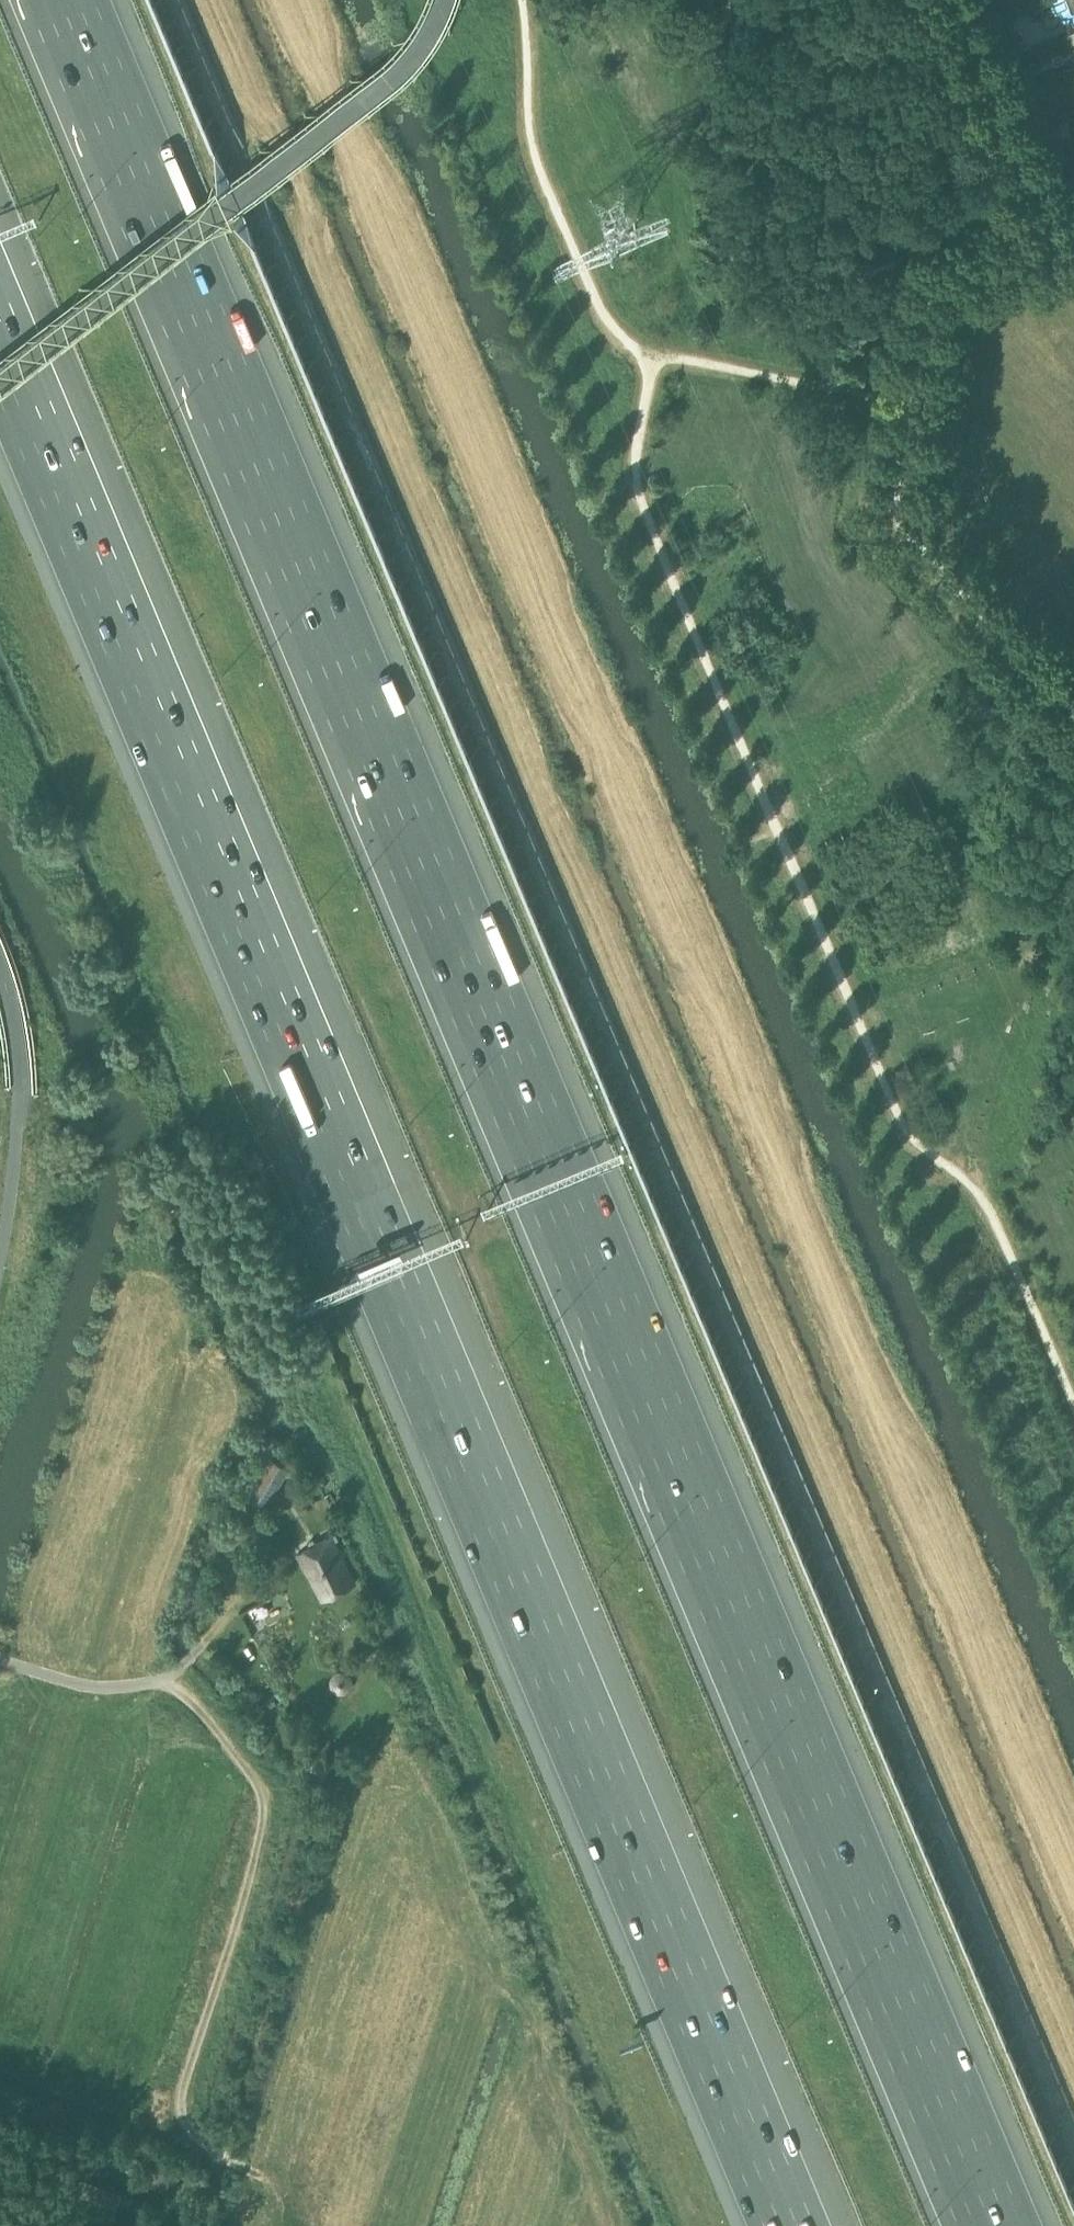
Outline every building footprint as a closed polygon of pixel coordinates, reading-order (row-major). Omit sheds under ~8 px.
[(1031,49),(1027,39),(1016,43),(1020,54),(1031,49)] [(249,1493),(269,1504),(291,1466),(272,1455),(249,1493)] [(335,1541),(338,1539),(335,1533),(299,1555),(324,1600),(356,1582),(335,1541)] [(340,1694),(344,1694),(347,1693),(351,1691),(353,1688),(354,1685),(354,1681),(353,1677),(351,1674),(348,1672),(344,1671),(341,1671),(337,1672),(334,1674),(332,1677),(330,1681),(330,1684),(331,1688),(334,1691),(337,1693),(340,1694)] [(361,1757),(366,1749),(352,1740),(347,1747),(361,1757)]
